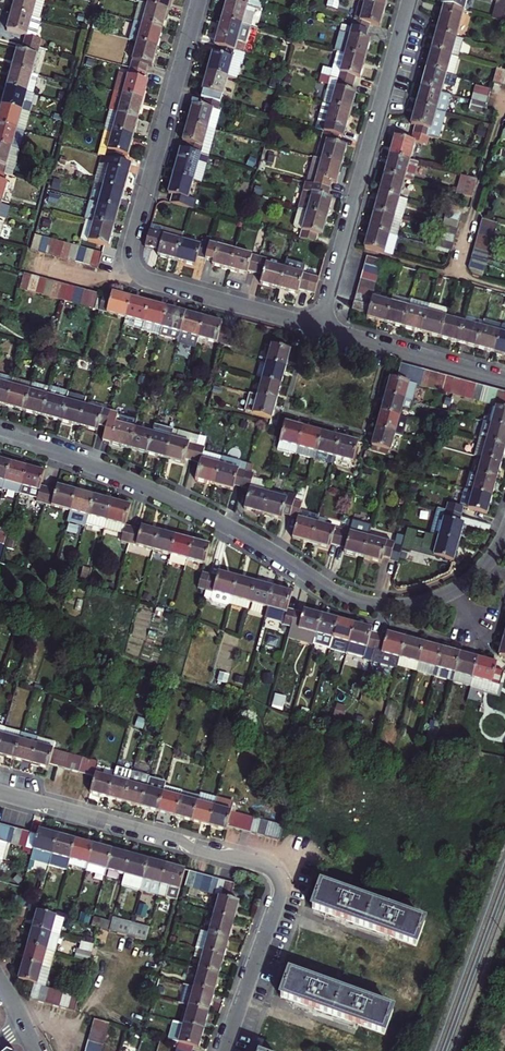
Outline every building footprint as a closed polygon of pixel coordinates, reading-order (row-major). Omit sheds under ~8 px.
[(32,17),(37,0),(15,0),(15,2),(12,12),(32,17)] [(139,3),(168,11),(170,6),(171,2),(173,3),(175,2),(176,0),(136,0),(136,2),(139,3)] [(235,0),(233,0),(230,0),(228,8),(225,18),(245,23),(251,25),(255,26),(260,8),(262,8),(265,0),(235,0)] [(367,0),(360,0),(353,24),(369,29),(371,21),(381,24),(383,17),(386,5),(367,0)] [(440,0),(438,7),(442,9),(462,14),(466,0),(439,0),(440,0)] [(496,6),(504,8),(504,0),(497,0),(496,6)] [(139,3),(134,21),(163,30),(165,21),(168,11),(139,3)] [(494,14),(504,17),(504,8),(496,6),(494,14)] [(455,40),(462,14),(442,9),(439,23),(435,35),(455,40)] [(7,31),(27,37),(32,17),(12,12),(9,24),(7,31)] [(491,21),(504,25),(504,17),(494,14),(491,21)] [(245,23),(225,18),(222,30),(220,37),(224,38),(223,44),(249,52),(251,42),(247,41),(241,39),(245,23)] [(129,41),(137,43),(158,49),(160,40),(163,30),(134,21),(129,41)] [(340,28),(351,31),(353,24),(341,21),(340,28)] [(251,25),(245,23),(241,39),(247,41),(251,25)] [(369,29),(353,24),(351,31),(340,28),(334,48),(336,48),(366,57),(369,48),(371,38),(367,37),(369,29)] [(455,40),(435,35),(433,43),(430,53),(450,58),(455,40)] [(24,45),(41,49),(43,42),(27,37),(24,45)] [(137,43),(130,68),(146,73),(147,67),(152,68),(154,61),(158,49),(137,43)] [(249,52),(223,44),(220,52),(216,51),(214,58),(211,69),(231,75),(242,78),(246,62),(247,62),(250,52),(249,52)] [(13,70),(34,75),(41,49),(24,45),(22,53),(18,51),(15,61),(13,70)] [(366,57),(336,48),(331,65),(322,63),(320,71),(355,80),(356,74),(361,75),(364,64),(366,57)] [(445,77),(450,58),(430,53),(428,61),(425,72),(445,77)] [(130,68),(123,95),(144,101),(147,90),(149,83),(143,81),(146,73),(130,68)] [(208,96),(225,100),(231,75),(211,69),(208,79),(206,89),(210,89),(208,96)] [(10,78),(8,88),(29,94),(34,75),(13,70),(10,78)] [(355,80),(320,71),(318,78),(327,81),(322,100),(352,109),(355,98),(357,90),(352,88),(355,80)] [(497,71),(492,87),(500,88),(504,72),(497,71)] [(445,77),(425,72),(423,80),(420,91),(440,96),(442,87),(453,90),(455,80),(445,77)] [(6,96),(2,107),(23,113),(29,94),(8,88),(6,96)] [(491,92),(475,88),(473,95),(489,99),(491,92)] [(440,96),(420,91),(417,99),(414,110),(444,117),(449,98),(440,96)] [(144,101),(123,95),(118,113),(139,120),(141,111),(144,101)] [(489,99),(473,95),(471,103),(486,107),(489,99)] [(191,119),(212,125),(217,106),(222,108),(225,100),(208,96),(206,103),(196,101),(194,108),(191,119)] [(352,109),(322,100),(316,119),(326,122),(324,128),(340,133),(342,126),(347,127),(350,116),(352,109)] [(491,119),(486,107),(471,103),(468,113),(491,119)] [(277,106),(271,104),(268,113),(274,114),(277,106)] [(18,130),(23,113),(2,107),(0,115),(0,125),(18,130)] [(444,117),(414,110),(412,117),(410,127),(414,129),(412,136),(427,140),(437,143),(444,117)] [(104,130),(112,132),(118,113),(110,111),(104,130)] [(139,120),(118,113),(112,132),(134,138),(136,128),(139,120)] [(212,125),(191,119),(188,130),(186,139),(190,140),(188,147),(204,151),(212,125)] [(13,149),(18,130),(0,125),(0,145),(13,149)] [(340,133),(324,128),(322,135),(327,137),(322,155),(343,160),(346,152),(348,142),(338,140),(340,133)] [(134,138),(112,132),(104,130),(99,147),(107,149),(105,157),(106,158),(122,162),(124,156),(128,157),(130,149),(134,138)] [(427,140),(412,136),(410,143),(394,139),(392,149),(389,158),(410,164),(415,145),(425,147),(427,140)] [(5,176),(13,149),(0,145),(0,175),(5,176)] [(177,171),(197,177),(204,151),(188,147),(186,154),(182,153),(180,162),(177,171)] [(13,149),(5,176),(14,178),(21,151),(13,149)] [(317,173),(315,181),(332,186),(334,178),(338,180),(341,170),(343,160),(322,155),(315,153),(310,171),(317,173)] [(95,184),(103,186),(108,168),(103,166),(106,158),(105,157),(103,157),(95,184)] [(128,179),(132,165),(122,162),(106,158),(103,166),(108,168),(103,186),(124,192),(128,179)] [(410,164),(389,158),(386,169),(384,175),(405,181),(410,164)] [(417,166),(410,164),(405,181),(412,183),(417,166)] [(174,200),(198,207),(200,198),(192,196),(197,177),(177,171),(175,181),(172,190),(176,191),(174,200)] [(4,203),(10,184),(4,182),(5,176),(0,175),(0,202),(4,203)] [(400,199),(405,181),(384,175),(382,183),(379,193),(400,199)] [(456,194),(473,198),(477,179),(461,175),(456,194)] [(11,206),(19,180),(14,178),(5,176),(4,182),(10,184),(4,203),(11,206)] [(330,192),(332,186),(315,181),(307,179),(300,205),(329,212),(331,203),(334,193),(330,192)] [(90,203),(119,211),(121,203),(124,192),(103,186),(95,184),(90,203)] [(395,217),(400,199),(379,193),(377,203),(374,212),(395,217)] [(85,221),(114,229),(117,219),(119,211),(90,203),(85,221)] [(329,212),(300,205),(296,221),(297,224),(303,226),(301,235),(317,239),(320,230),(324,231),(326,221),(329,212)] [(448,211),(446,218),(461,222),(463,215),(448,211)] [(390,237),(395,217),(374,212),(372,221),(369,231),(390,237)] [(461,222),(446,218),(444,225),(459,230),(461,222)] [(499,223),(484,218),(482,226),(497,230),(499,223)] [(111,240),(114,229),(85,221),(80,240),(108,248),(111,240)] [(153,229),(149,246),(161,249),(160,254),(167,256),(179,259),(185,239),(186,232),(169,227),(155,223),(153,229)] [(443,230),(442,233),(457,237),(459,230),(444,225),(443,230)] [(480,234),(495,238),(497,230),(482,226),(480,234)] [(366,240),(363,251),(384,256),(390,237),(369,231),(366,240)] [(457,237),(442,233),(440,241),(455,245),(457,237)] [(478,241),(493,245),(494,241),(495,238),(480,234),(478,241)] [(37,253),(42,238),(35,236),(31,251),(37,253)] [(393,258),(398,239),(390,237),(384,256),(393,258)] [(45,256),(50,240),(42,238),(37,253),(45,256)] [(209,257),(213,240),(205,238),(204,243),(185,239),(179,259),(190,262),(198,264),(200,255),(209,257)] [(229,245),(238,247),(240,242),(230,239),(229,245)] [(54,258),(58,243),(50,240),(45,256),(54,258)] [(213,240),(209,257),(216,259),(215,262),(223,264),(233,267),(238,247),(229,245),(213,240)] [(455,245),(440,241),(438,249),(453,253),(455,245)] [(491,253),(493,245),(478,241),(475,249),(491,253)] [(238,247),(247,250),(249,244),(240,242),(238,247)] [(61,260),(66,245),(58,243),(54,258),(61,260)] [(73,247),(66,245),(61,260),(68,263),(73,247)] [(75,264),(80,249),(73,247),(68,263),(75,264)] [(258,270),(262,254),(247,250),(238,247),(233,267),(244,270),(249,271),(250,268),(258,270)] [(82,267),(87,251),(80,249),(75,264),(82,267)] [(489,260),(491,253),(475,249),(473,256),(489,260)] [(90,269),(95,253),(87,251),(82,267),(90,269)] [(98,271),(103,256),(95,253),(90,269),(98,271)] [(262,254),(258,270),(265,273),(263,281),(273,284),(283,286),(288,266),(268,261),(270,256),(262,254)] [(489,260),(473,256),(470,269),(474,276),(484,279),(489,260)] [(383,262),(368,257),(366,265),(381,269),(383,262)] [(288,266),(283,286),(291,289),(300,291),(302,286),(317,290),(321,275),(306,271),(308,265),(290,260),(288,266)] [(379,276),(381,269),(366,265),(364,272),(379,276)] [(379,276),(364,272),(362,279),(377,283),(379,276)] [(28,293),(32,278),(24,276),(20,291),(28,293)] [(36,295),(40,280),(32,278),(28,293),(36,295)] [(377,283),(362,279),(360,287),(375,291),(377,283)] [(43,297),(47,282),(40,280),(36,295),(43,297)] [(50,299),(54,284),(47,282),(43,297),(50,299)] [(61,286),(54,284),(50,299),(57,301),(61,286)] [(69,288),(61,286),(57,301),(64,303),(69,288)] [(375,291),(360,287),(358,295),(373,299),(375,291)] [(69,288),(64,303),(72,305),(76,290),(69,288)] [(80,307),(84,292),(76,290),(72,305),(80,307)] [(91,294),(84,292),(80,307),(87,309),(91,294)] [(99,297),(91,294),(87,309),(95,311),(99,297)] [(373,299),(358,295),(356,302),(371,307),(373,299)] [(100,315),(127,322),(133,301),(122,298),(114,296),(113,300),(105,298),(100,315)] [(393,297),(391,304),(410,309),(412,301),(393,297)] [(391,304),(373,299),(371,307),(369,314),(368,318),(377,321),(386,323),(391,304)] [(143,304),(133,301),(127,322),(145,327),(151,307),(143,304)] [(412,301),(410,309),(418,311),(420,304),(412,301)] [(371,307),(356,302),(353,310),(369,314),(371,307)] [(410,309),(391,304),(386,323),(396,326),(404,328),(410,309)] [(422,333),(429,306),(420,304),(418,311),(410,309),(404,328),(413,331),(422,333)] [(430,335),(441,338),(446,318),(448,311),(429,306),(422,333),(430,335)] [(151,307),(145,327),(163,332),(169,311),(160,309),(151,307)] [(178,314),(169,311),(163,332),(181,337),(187,317),(178,314)] [(187,317),(181,337),(199,342),(205,321),(196,319),(187,317)] [(458,343),(464,323),(446,318),(441,338),(449,340),(458,343)] [(199,342),(225,349),(229,335),(222,332),(223,327),(216,325),(205,321),(199,342)] [(485,321),(483,328),(501,333),(503,327),(503,326),(485,321)] [(467,345),(477,348),(483,328),(464,323),(458,343),(467,345)] [(501,333),(496,353),(504,356),(504,327),(503,327),(501,333)] [(496,353),(501,333),(483,328),(477,348),(486,351),(496,353)] [(237,337),(229,335),(225,349),(233,351),(237,337)] [(272,347),(268,364),(287,369),(289,363),(292,353),(272,347)] [(284,380),(287,369),(268,364),(263,380),(282,386),(284,380)] [(409,369),(402,367),(398,382),(405,384),(409,369)] [(409,369),(405,384),(413,386),(417,371),(409,369)] [(418,387),(420,388),(424,373),(417,371),(413,386),(418,387)] [(424,373),(420,388),(428,390),(432,375),(424,373)] [(428,390),(435,392),(439,377),(432,375),(428,390)] [(435,392),(442,394),(446,379),(439,377),(435,392)] [(446,379),(442,394),(450,396),(454,381),(446,379)] [(280,394),(282,386),(263,380),(259,398),(278,403),(280,394)] [(389,389),(387,398),(413,405),(418,387),(413,386),(405,384),(398,382),(392,380),(389,389)] [(454,381),(450,396),(453,397),(457,398),(461,383),(454,381)] [(13,386),(0,382),(0,404),(7,406),(13,386)] [(457,398),(464,400),(468,385),(461,383),(457,398)] [(31,391),(48,396),(50,390),(33,385),(31,391)] [(464,400),(472,402),(476,387),(468,385),(464,400)] [(25,411),(31,391),(13,386),(7,406),(17,409),(25,411)] [(472,402),(479,404),(483,389),(476,387),(472,402)] [(483,389),(479,404),(487,406),(491,392),(483,389)] [(69,396),(50,390),(48,396),(67,402),(69,396)] [(42,417),(48,396),(31,391),(25,411),(35,414),(42,417)] [(491,392),(487,406),(494,409),(499,393),(491,392)] [(502,411),(504,398),(504,395),(499,393),(494,409),(497,409),(502,411)] [(61,422),(67,402),(48,396),(42,417),(53,420),(61,422)] [(87,401),(69,396),(67,402),(85,407),(87,401)] [(278,403),(259,398),(251,396),(246,413),(273,420),(275,412),(278,403)] [(413,405),(387,398),(384,407),(382,415),(400,420),(403,411),(411,413),(413,405)] [(85,407),(67,402),(61,422),(70,425),(79,427),(85,407)] [(112,414),(85,407),(79,427),(88,430),(98,433),(100,427),(107,430),(112,414)] [(492,427),(504,431),(504,412),(502,411),(497,409),(492,427)] [(112,414),(107,430),(115,432),(112,444),(118,446),(131,450),(136,430),(117,424),(119,417),(112,414)] [(400,420),(382,415),(379,424),(377,432),(395,437),(400,420)] [(299,448),(305,429),(294,426),(286,424),(279,449),(298,454),(299,448)] [(487,444),(504,449),(504,431),(492,427),(487,444)] [(312,431),(305,429),(299,448),(318,454),(323,434),(312,431)] [(148,455),(153,435),(136,430),(131,450),(138,452),(148,455)] [(395,437),(377,432),(375,439),(373,448),(391,453),(395,437)] [(335,458),(340,439),(331,436),(323,434),(318,454),(335,458)] [(171,440),(153,435),(148,455),(156,457),(166,460),(171,440)] [(349,441),(340,439),(335,458),(353,463),(358,444),(349,441)] [(171,440),(166,460),(176,463),(185,465),(186,461),(194,463),(198,448),(171,440)] [(198,448),(194,463),(200,465),(196,481),(204,483),(216,486),(221,467),(202,461),(204,454),(207,443),(200,441),(198,448)] [(487,444),(475,441),(471,457),(482,461),(487,444)] [(487,444),(482,461),(502,466),(504,459),(504,455),(504,449),(487,444)] [(221,467),(223,459),(204,454),(202,461),(221,467)] [(502,466),(482,461),(478,477),(497,482),(500,474),(502,466)] [(0,464),(0,484),(5,486),(10,467),(1,464),(0,464)] [(247,474),(249,467),(242,465),(240,472),(221,467),(216,486),(227,489),(234,491),(235,486),(243,489),(247,474)] [(20,499),(27,472),(20,470),(10,467),(5,486),(3,495),(20,499)] [(36,506),(44,508),(48,493),(41,491),(45,477),(36,474),(27,472),(20,499),(37,504),(36,506)] [(243,489),(251,491),(253,483),(255,476),(247,474),(243,489)] [(494,492),(497,482),(478,477),(473,494),(492,499),(494,492)] [(251,491),(268,496),(269,494),(265,486),(253,483),(251,491)] [(44,508),(71,515),(76,495),(63,492),(57,490),(56,495),(48,493),(44,508)] [(262,515),(268,496),(251,491),(245,510),(253,512),(262,515)] [(490,509),(492,499),(473,494),(466,492),(461,509),(448,506),(446,514),(461,518),(464,510),(487,517),(490,509)] [(69,523),(87,528),(95,500),(85,498),(76,495),(71,515),(69,523)] [(295,503),(268,496),(262,515),(272,518),(282,521),(284,515),(291,517),(295,503)] [(107,533),(114,506),(104,503),(95,500),(87,528),(107,533)] [(291,517),(298,519),(302,506),(295,503),(291,517)] [(122,508),(114,506),(107,533),(125,537),(123,545),(131,547),(135,532),(127,530),(132,510),(122,508)] [(459,525),(461,518),(446,514),(438,511),(430,538),(458,546),(461,536),(464,526),(459,525)] [(312,545),(317,525),(298,519),(293,540),(301,542),(312,545)] [(338,546),(342,532),(317,525),(312,545),(321,548),(330,550),(332,544),(338,546)] [(142,534),(135,532),(131,547),(155,554),(161,535),(150,532),(143,530),(142,534)] [(458,546),(430,538),(425,536),(424,543),(416,541),(417,534),(407,531),(405,539),(396,537),(394,546),(390,561),(398,563),(400,553),(410,556),(411,554),(440,562),(440,560),(453,563),(456,554),(458,546)] [(342,532),(338,546),(345,548),(344,554),(352,556),(362,559),(368,539),(342,532)] [(172,559),(177,540),(169,538),(161,535),(155,554),(172,559)] [(368,539),(362,559),(372,562),(381,564),(382,559),(390,561),(394,546),(368,539)] [(172,559),(189,563),(194,544),(185,542),(177,540),(172,559)] [(194,544),(189,563),(206,568),(212,549),(203,547),(194,544)] [(209,594),(213,578),(205,576),(201,592),(209,594)] [(220,580),(213,578),(209,594),(207,603),(232,609),(239,581),(230,578),(221,576),(220,580)] [(239,581),(232,609),(250,614),(253,605),(258,586),(249,583),(239,581)] [(266,588),(258,586),(253,605),(271,610),(276,590),(266,588)] [(287,593),(276,590),(271,610),(289,615),(286,627),(294,629),(297,614),(290,612),(295,595),(287,593)] [(291,638),(298,640),(301,629),(319,633),(323,617),(313,614),(305,612),(304,616),(297,614),(294,629),(291,638)] [(336,641),(341,622),(334,620),(323,617),(319,633),(316,645),(333,649),(336,641)] [(349,624),(341,622),(336,641),(353,645),(358,626),(349,624)] [(358,626),(353,645),(378,652),(382,636),(373,634),(374,631),(367,629),(358,626)] [(319,633),(301,629),(298,640),(316,645),(319,633)] [(389,638),(382,636),(378,652),(385,654),(385,655),(402,660),(408,639),(396,636),(390,635),(389,638)] [(402,660),(421,665),(427,644),(416,641),(408,639),(402,660)] [(333,649),(350,654),(353,645),(336,641),(333,649)] [(439,669),(444,649),(435,646),(427,644),(421,665),(439,669)] [(350,654),(375,660),(378,652),(353,645),(350,654)] [(454,651),(444,649),(439,669),(457,674),(463,654),(454,651)] [(375,660),(400,667),(402,660),(385,655),(385,654),(378,652),(375,660)] [(472,656),(463,654),(457,674),(455,682),(473,687),(475,680),(481,659),(472,656)] [(481,659),(475,680),(503,687),(504,679),(504,670),(499,669),(500,664),(488,660),(481,659)] [(400,667),(419,672),(421,665),(402,660),(400,667)] [(419,672),(437,677),(439,669),(421,665),(419,672)] [(437,677),(455,682),(457,674),(439,669),(437,677)] [(336,704),(333,719),(343,720),(345,706),(336,704)] [(0,756),(0,757),(8,759),(15,761),(21,742),(23,734),(7,730),(0,756)] [(40,739),(23,734),(21,742),(37,746),(39,739),(40,739)] [(58,745),(39,739),(37,746),(56,752),(58,745)] [(21,742),(15,761),(23,763),(32,765),(37,746),(21,742)] [(56,752),(37,746),(32,765),(40,767),(50,770),(51,766),(59,769),(63,753),(56,752)] [(70,756),(63,753),(59,769),(66,771),(70,756)] [(78,757),(70,756),(66,771),(74,773),(78,757)] [(81,775),(85,759),(78,757),(74,773),(81,775)] [(89,777),(93,762),(85,759),(81,775),(89,777)] [(98,774),(100,766),(100,764),(93,762),(89,777),(96,779),(91,794),(100,797),(109,799),(115,779),(98,774)] [(117,771),(100,766),(98,774),(115,779),(117,771)] [(118,801),(126,803),(135,771),(118,766),(117,771),(115,779),(109,799),(118,801)] [(135,771),(126,803),(133,805),(142,808),(151,778),(152,776),(135,771)] [(168,783),(151,778),(142,808),(150,810),(159,812),(167,786),(168,783)] [(176,817),(184,791),(167,786),(159,812),(167,814),(176,817)] [(185,819),(193,821),(201,795),(184,791),(176,817),(185,819)] [(201,795),(193,821),(201,824),(209,826),(218,797),(202,793),(201,795)] [(241,813),(232,810),(235,799),(218,794),(218,797),(209,826),(218,828),(227,831),(228,827),(236,829),(241,813)] [(241,813),(236,829),(245,831),(249,815),(241,813)] [(256,817),(249,815),(245,831),(252,833),(256,817)] [(259,835),(263,819),(256,817),(252,833),(259,835)] [(266,837),(270,821),(263,819),(259,835),(266,837)] [(273,839),(278,823),(270,821),(266,837),(273,839)] [(2,822),(0,827),(0,839),(4,840),(9,824),(2,822)] [(284,825),(278,823),(273,839),(280,841),(284,825)] [(16,826),(9,824),(4,840),(7,841),(12,842),(16,826)] [(19,844),(24,828),(16,826),(12,842),(19,844)] [(27,846),(31,831),(24,828),(19,844),(27,846)] [(41,828),(39,833),(35,848),(53,853),(59,833),(49,830),(41,828)] [(39,833),(31,831),(27,846),(35,848),(39,833)] [(67,835),(59,833),(53,853),(70,858),(76,838),(67,835)] [(87,863),(93,842),(85,840),(76,838),(70,858),(87,863)] [(93,842),(87,863),(107,868),(113,848),(102,845),(93,842)] [(113,848),(107,868),(125,873),(131,853),(121,850),(113,848)] [(53,853),(51,860),(69,865),(70,858),(53,853)] [(140,855),(131,853),(125,873),(122,882),(141,888),(149,858),(140,855)] [(149,858),(141,888),(158,892),(167,863),(158,860),(149,858)] [(176,865),(167,863),(158,892),(178,898),(187,868),(176,865)] [(191,870),(186,886),(193,888),(198,872),(191,870)] [(200,890),(205,874),(198,872),(193,888),(200,890)] [(212,876),(205,874),(200,890),(207,892),(212,876)] [(219,878),(212,876),(207,892),(215,894),(219,878)] [(223,896),(227,880),(219,878),(215,894),(221,896),(223,896)] [(232,899),(237,883),(227,880),(223,896),(232,899)] [(325,884),(316,908),(343,917),(396,937),(418,945),(427,921),(325,884)] [(223,896),(221,896),(216,915),(235,920),(237,913),(241,901),(232,899),(223,896)] [(36,918),(34,926),(62,934),(66,917),(39,910),(36,918)] [(235,920),(216,915),(210,933),(230,939),(232,930),(235,920)] [(121,918),(113,916),(109,930),(117,932),(121,918)] [(92,925),(106,931),(109,923),(95,918),(92,925)] [(117,932),(127,935),(131,921),(121,918),(117,932)] [(131,921),(127,935),(134,937),(138,923),(131,921)] [(148,926),(138,923),(134,937),(144,940),(148,926)] [(32,935),(30,943),(57,951),(62,934),(34,926),(32,935)] [(227,948),(230,939),(210,933),(201,930),(196,949),(205,951),(224,957),(227,948)] [(83,940),(81,948),(93,951),(95,943),(83,940)] [(27,951),(25,960),(53,968),(57,951),(30,943),(27,951)] [(93,951),(81,948),(79,956),(90,959),(93,951)] [(205,951),(196,949),(193,958),(202,960),(205,951)] [(224,957),(205,951),(202,960),(200,969),(219,974),(222,966),(224,957)] [(35,982),(42,984),(48,986),(53,968),(25,960),(23,968),(20,978),(35,982)] [(219,974),(200,969),(195,987),(214,992),(217,984),(219,974)] [(292,974),(284,997),(311,1006),(364,1024),(388,1033),(396,1010),(292,974)] [(42,984),(35,982),(31,995),(39,998),(42,984)] [(48,986),(42,984),(39,998),(46,1000),(50,986),(48,986)] [(57,988),(50,986),(46,1000),(53,1002),(57,988)] [(214,992),(195,987),(189,1006),(209,1011),(211,1003),(214,992)] [(65,990),(57,988),(53,1002),(61,1004),(65,990)] [(72,992),(65,990),(61,1004),(68,1006),(72,992)] [(80,995),(72,992),(68,1006),(76,1009),(80,995)] [(189,1006),(184,1023),(204,1028),(206,1021),(209,1011),(189,1006)] [(94,1017),(92,1025),(107,1029),(110,1022),(94,1017)] [(184,1023),(174,1020),(169,1038),(179,1041),(184,1023)] [(179,1041),(194,1045),(198,1046),(201,1037),(204,1028),(184,1023),(179,1041)] [(92,1025),(90,1032),(105,1036),(107,1029),(92,1025)] [(90,1032),(88,1039),(103,1043),(105,1036),(90,1032)] [(85,1046),(101,1050),(103,1043),(88,1039),(85,1046)] [(185,1050),(193,1050),(194,1045),(179,1041),(177,1049),(185,1050)]
